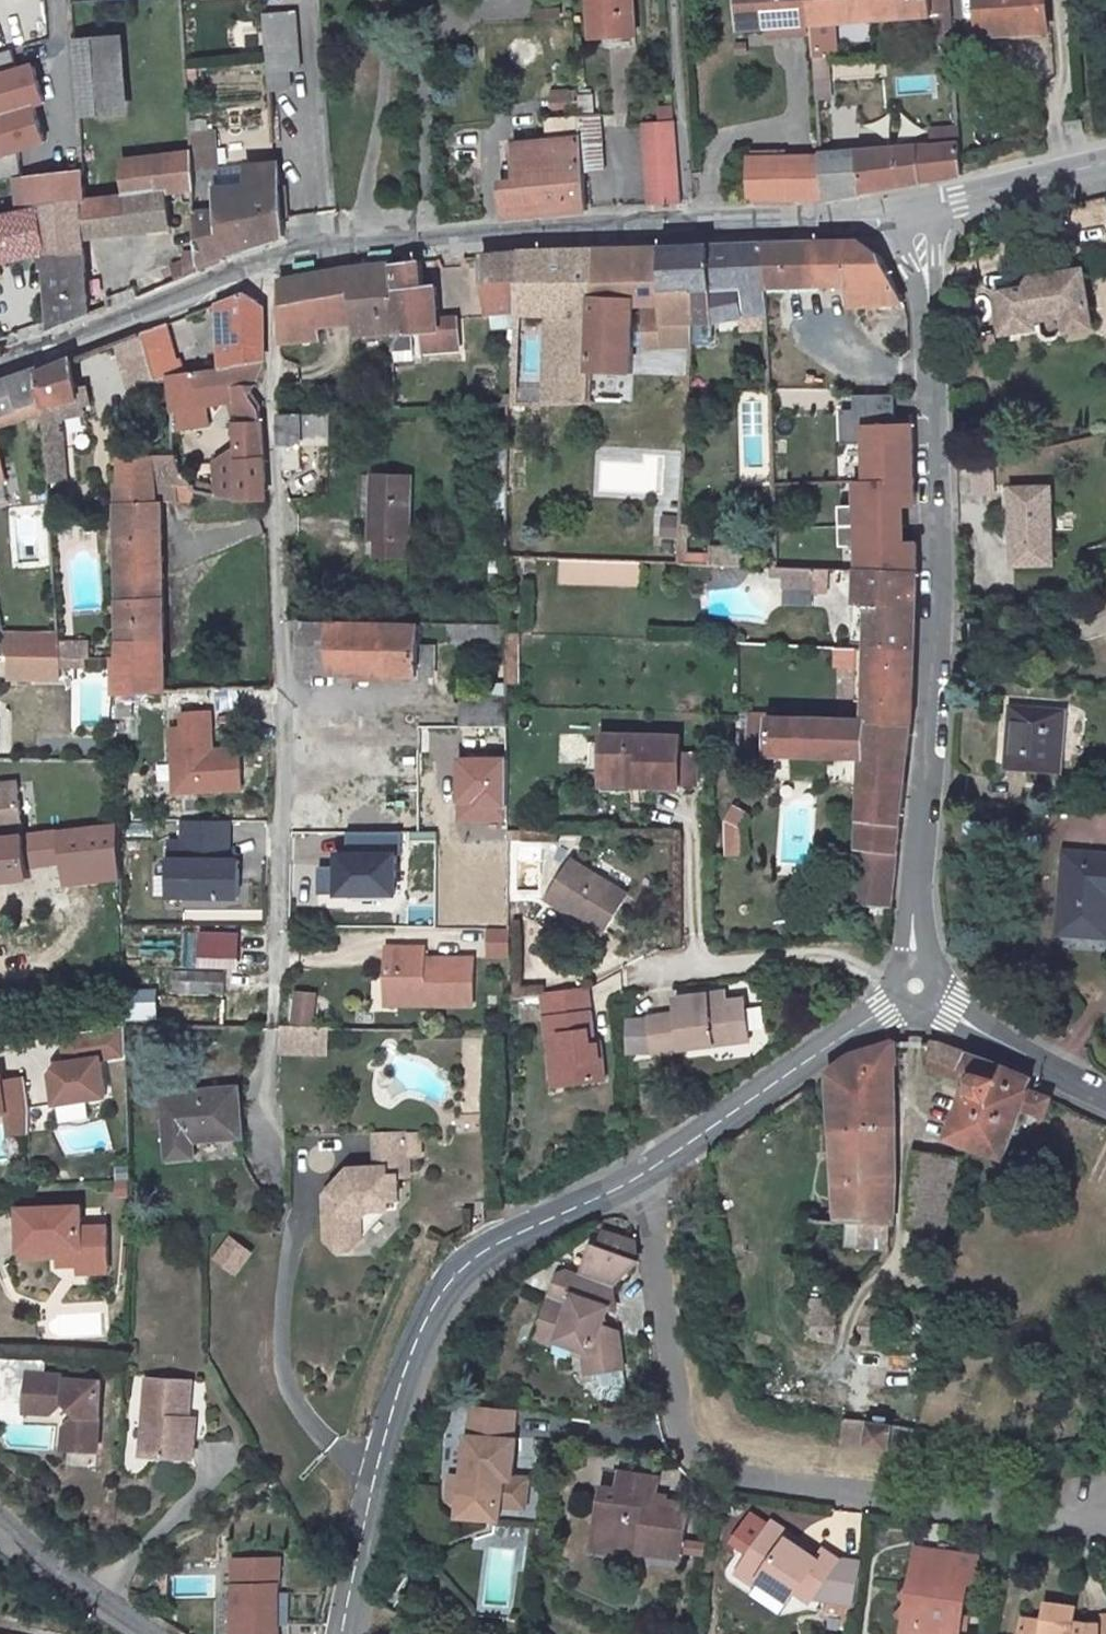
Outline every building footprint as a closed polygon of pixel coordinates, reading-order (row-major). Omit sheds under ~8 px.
[(271,70),(302,69),(296,0),(266,0),(271,70)] [(636,0),(593,0),(594,28),(595,34),(608,33),(638,32),(638,25),(636,0)] [(740,28),(771,27),(806,24),(810,24),(809,0),(738,0),(740,28)] [(810,24),(931,15),(950,14),(949,0),(809,0),(810,24)] [(1048,33),(1045,0),(979,0),(982,37),(1048,33)] [(950,14),(931,15),(934,49),(952,48),(950,14)] [(771,39),(807,38),(806,24),(771,27),(771,39)] [(638,32),(608,33),(608,41),(639,40),(638,32)] [(119,114),(114,39),(72,42),(78,117),(119,114)] [(34,65),(18,70),(12,49),(0,52),(0,95),(6,115),(0,117),(0,134),(6,154),(0,156),(0,181),(17,179),(24,178),(20,150),(45,142),(34,105),(45,102),(34,65)] [(813,56),(814,81),(830,80),(828,55),(813,56)] [(571,104),(571,90),(556,90),(557,105),(571,104)] [(547,140),(544,141),(513,143),(516,189),(502,191),(504,219),(546,215),(587,211),(585,170),(582,125),(581,115),(576,116),(546,117),(548,140),(547,140)] [(1077,120),(1062,123),(1064,134),(1080,131),(1077,120)] [(674,122),(642,124),(645,204),(679,202),(674,122)] [(602,124),(582,125),(585,170),(605,169),(602,124)] [(867,190),(961,174),(961,169),(959,142),(958,125),(933,127),(934,144),(858,150),(858,154),(820,156),(823,198),(867,190)] [(192,152),(126,162),(129,195),(195,187),(192,152)] [(820,156),(784,158),(787,200),(823,198),(820,156)] [(787,200),(784,158),(748,160),(751,201),(787,200)] [(250,189),(195,193),(200,247),(200,251),(202,271),(226,261),(225,256),(242,250),(258,245),(284,237),(284,188),(280,188),(278,165),(247,166),(250,189)] [(82,170),(34,177),(39,208),(85,203),(85,200),(82,170)] [(24,178),(17,179),(20,213),(39,208),(34,177),(24,178)] [(129,195),(85,200),(85,203),(39,208),(42,253),(44,271),(47,270),(51,323),(52,333),(89,317),(84,237),(173,227),(174,249),(200,247),(195,193),(195,187),(129,195)] [(42,253),(39,208),(20,213),(0,217),(0,263),(42,253)] [(861,242),(766,244),(767,288),(849,285),(852,306),(905,302),(884,260),(861,242)] [(674,246),(665,246),(665,289),(694,290),(692,321),(714,322),(715,318),(767,313),(767,288),(766,244),(718,245),(674,246)] [(623,248),(595,249),(589,371),(630,374),(632,343),(668,343),(668,319),(692,321),(694,290),(665,289),(665,246),(623,248)] [(553,319),(552,403),(588,401),(589,371),(595,249),(577,249),(550,249),(520,252),(516,310),(516,317),(553,319)] [(185,263),(160,268),(165,286),(202,271),(200,251),(184,252),(185,263)] [(520,252),(481,257),(487,313),(516,310),(520,252)] [(340,272),(278,282),(279,363),(322,360),(319,325),(355,322),(356,335),(402,330),(398,291),(428,287),(421,263),(362,268),(340,272)] [(1032,286),(1009,289),(1016,333),(1072,326),(1071,319),(1092,317),(1086,278),(1042,284),(1042,276),(1030,276),(1032,286)] [(428,287),(398,291),(402,330),(403,332),(396,343),(395,352),(417,351),(416,332),(425,331),(426,357),(461,355),(459,318),(443,319),(442,285),(428,287)] [(247,290),(218,298),(218,305),(224,369),(262,363),(262,302),(247,290)] [(692,321),(668,319),(668,343),(691,343),(692,321)] [(714,322),(692,321),(691,343),(707,343),(715,341),(714,322)] [(144,348),(163,343),(159,327),(141,334),(144,348)] [(171,379),(163,343),(144,348),(151,383),(168,380),(171,379)] [(73,360),(42,372),(44,401),(48,454),(66,453),(63,404),(80,401),(78,389),(73,360)] [(171,379),(168,380),(174,412),(204,407),(215,405),(214,394),(235,392),(251,389),(262,363),(224,369),(171,379)] [(44,401),(42,372),(42,369),(0,386),(0,417),(44,401)] [(80,401),(63,404),(64,418),(80,418),(80,409),(89,409),(88,389),(78,389),(80,401)] [(251,389),(235,392),(237,425),(263,426),(262,416),(247,399),(251,389)] [(912,464),(910,418),(895,418),(894,395),(853,395),(853,410),(840,410),(841,445),(864,444),(865,481),(903,480),(903,464),(912,464)] [(204,407),(174,412),(176,432),(207,427),(204,407)] [(303,448),(304,434),(330,434),(332,413),(306,414),(280,415),(280,454),(283,454),(284,469),(302,468),(306,468),(303,448)] [(263,426),(237,425),(239,449),(240,462),(264,461),(263,438),(263,426)] [(9,486),(0,439),(0,488),(9,486)] [(239,449),(219,462),(221,497),(242,501),(240,462),(239,449)] [(177,457),(119,459),(116,662),(111,662),(112,696),(163,695),(160,501),(156,502),(156,483),(160,484),(159,478),(178,477),(177,457)] [(264,461),(240,462),(242,501),(266,501),(265,482),(264,461)] [(374,475),(366,474),(363,536),(371,537),(374,475)] [(411,476),(374,475),(371,537),(376,536),(376,555),(405,556),(406,539),(409,537),(411,476)] [(898,543),(897,505),(913,505),(912,479),(903,480),(865,481),(854,481),(854,504),(839,505),(840,545),(855,545),(856,568),(859,568),(915,570),(914,543),(898,543)] [(1047,488),(1006,489),(1008,565),(1050,563),(1047,488)] [(687,525),(681,524),(679,563),(708,564),(709,553),(686,552),(687,525)] [(742,547),(709,546),(708,564),(741,565),(742,547)] [(823,568),(809,567),(775,566),(774,584),(809,584),(808,594),(822,594),(823,568)] [(859,568),(854,601),(855,647),(869,648),(913,649),(915,570),(859,568)] [(420,629),(297,626),(296,676),(418,679),(420,629)] [(512,676),(522,676),(521,634),(511,634),(512,676)] [(89,646),(62,648),(62,660),(62,662),(90,662),(89,646)] [(861,665),(861,648),(836,648),(836,665),(861,665)] [(913,649),(869,648),(868,717),(868,720),(911,721),(913,649)] [(466,731),(508,731),(509,717),(508,702),(466,701),(466,719),(466,731)] [(1066,706),(1010,703),(1005,762),(1061,765),(1066,706)] [(768,714),(750,714),(748,755),(864,757),(860,847),(898,847),(911,721),(868,720),(769,718),(768,714)] [(211,715),(183,716),(184,729),(172,730),(174,794),(241,791),(240,752),(212,753),(211,715)] [(509,815),(508,731),(466,731),(466,815),(509,815)] [(682,736),(606,736),(606,774),(643,773),(643,788),(683,787),(705,786),(705,753),(683,753),(682,736)] [(643,773),(606,774),(607,795),(643,794),(643,788),(643,773)] [(0,788),(0,838),(23,836),(18,787),(0,788)] [(754,853),(751,805),(727,807),(730,854),(754,853)] [(229,863),(230,825),(184,823),(183,845),(170,845),(168,899),(238,901),(240,864),(229,863)] [(0,842),(0,884),(25,882),(24,864),(59,862),(61,879),(119,873),(118,830),(0,842)] [(898,847),(860,847),(856,900),(893,901),(898,847)] [(1067,849),(1060,930),(1105,933),(1105,852),(1067,849)] [(633,897),(574,862),(550,902),(609,936),(633,897)] [(487,956),(510,958),(513,929),(491,927),(487,956)] [(236,972),(237,939),(201,938),(200,971),(236,972)] [(424,952),(385,952),(384,1000),(432,1000),(432,1010),(474,1010),(474,961),(424,962),(424,952)] [(218,974),(168,974),(168,992),(217,993),(218,976),(218,974)] [(133,1019),(165,1017),(163,987),(132,989),(133,1019)] [(585,989),(540,995),(548,1053),(561,1051),(567,1085),(602,1080),(598,1046),(594,1046),(585,989)] [(312,1025),(312,993),(295,992),(294,1025),(312,1025)] [(718,995),(674,1001),(676,1020),(649,1023),(652,1057),(749,1046),(744,1002),(719,1005),(718,995)] [(432,1000),(384,1000),(385,1011),(432,1010),(432,1000)] [(652,1057),(649,1023),(625,1026),(625,1060),(652,1057)] [(101,1059),(127,1055),(126,1026),(63,1036),(67,1064),(59,1065),(61,1073),(53,1074),(57,1105),(107,1097),(101,1059)] [(280,1050),(325,1052),(325,1028),(282,1028),(280,1050)] [(940,1041),(931,1041),(931,1057),(978,1076),(973,1082),(974,1089),(966,1086),(947,1137),(964,1143),(1003,1156),(1021,1107),(1046,1116),(1053,1097),(1027,1088),(1032,1077),(1003,1065),(975,1055),(940,1041)] [(854,1052),(830,1069),(830,1074),(834,1188),(842,1189),(838,1212),(829,1216),(827,1222),(861,1224),(860,1245),(886,1248),(889,1225),(895,1226),(894,1183),(891,1044),(854,1052)] [(561,1051),(548,1053),(553,1087),(567,1085),(561,1051)] [(0,1075),(0,1116),(6,1115),(30,1112),(25,1080),(2,1083),(1,1075),(0,1075)] [(234,1091),(159,1097),(164,1160),(190,1159),(189,1143),(238,1140),(234,1091)] [(30,1112),(6,1115),(10,1137),(30,1133),(30,1112)] [(334,1184),(326,1198),(326,1239),(342,1252),(354,1251),(361,1241),(360,1224),(370,1211),(384,1210),(384,1203),(392,1202),(392,1178),(409,1178),(409,1158),(408,1135),(408,1132),(375,1133),(376,1169),(349,1169),(349,1184),(334,1184)] [(421,1158),(420,1134),(408,1135),(409,1158),(421,1158)] [(80,1209),(18,1211),(20,1262),(48,1261),(48,1255),(60,1254),(60,1269),(97,1268),(109,1257),(108,1230),(81,1232),(80,1209)] [(370,1211),(360,1224),(361,1241),(363,1238),(384,1210),(370,1211)] [(594,1309),(600,1293),(608,1297),(605,1272),(621,1248),(629,1229),(602,1219),(595,1236),(591,1233),(566,1289),(547,1280),(535,1306),(555,1315),(551,1325),(572,1334),(583,1339),(586,1361),(579,1361),(583,1375),(594,1373),(596,1385),(605,1391),(615,1391),(621,1378),(617,1355),(612,1317),(594,1309)] [(242,1276),(259,1250),(232,1232),(215,1258),(242,1276)] [(110,1277),(109,1257),(97,1268),(80,1269),(80,1278),(110,1277)] [(555,1315),(535,1306),(528,1323),(548,1332),(551,1325),(555,1315)] [(837,1310),(808,1308),(806,1338),(836,1341),(837,1310)] [(881,1314),(861,1312),(857,1341),(879,1343),(881,1314)] [(583,1339),(572,1334),(569,1340),(577,1343),(579,1361),(586,1361),(583,1339)] [(873,1352),(871,1386),(907,1389),(910,1355),(873,1352)] [(44,1375),(45,1356),(0,1355),(0,1389),(25,1390),(24,1413),(58,1416),(71,1401),(83,1413),(65,1431),(65,1454),(99,1455),(101,1384),(68,1383),(68,1375),(44,1375)] [(192,1370),(147,1368),(144,1408),(154,1408),(151,1446),(193,1448),(196,1406),(189,1406),(192,1370)] [(9,1420),(24,1421),(24,1413),(25,1390),(0,1389),(0,1420),(9,1420)] [(154,1408),(144,1408),(141,1445),(151,1446),(154,1408)] [(478,1434),(473,1473),(470,1502),(504,1506),(506,1506),(512,1508),(529,1510),(532,1479),(515,1477),(519,1439),(518,1439),(521,1413),(483,1408),(481,1435),(478,1434)] [(893,1427),(846,1420),(843,1442),(891,1449),(893,1427)] [(668,1478),(627,1470),(625,1487),(610,1485),(601,1538),(626,1543),(627,1538),(646,1541),(644,1551),(667,1555),(689,1558),(697,1505),(665,1500),(668,1478)] [(463,1471),(459,1501),(470,1502),(473,1473),(463,1471)] [(468,1515),(504,1519),(506,1506),(504,1506),(470,1502),(468,1515)] [(816,1551),(767,1520),(764,1526),(812,1556),(816,1551)] [(812,1556),(764,1526),(736,1567),(754,1581),(756,1578),(787,1596),(792,1590),(804,1598),(807,1593),(859,1601),(865,1562),(832,1558),(817,1548),(816,1551),(812,1556)] [(626,1543),(601,1538),(599,1544),(644,1551),(646,1541),(627,1538),(626,1543)] [(919,1553),(915,1587),(906,1595),(914,1602),(903,1612),(911,1618),(909,1633),(965,1633),(972,1585),(978,1586),(981,1562),(919,1553)] [(689,1558),(667,1555),(666,1562),(687,1566),(689,1558)] [(754,1581),(736,1567),(728,1580),(777,1612),(787,1596),(756,1578),(754,1581)] [(234,1584),(236,1633),(278,1633),(276,1585),(234,1584)] [(1044,1602),(1042,1619),(1023,1617),(1021,1633),(1101,1633),(1100,1621),(1086,1622),(1070,1619),(1072,1605),(1044,1602)]
